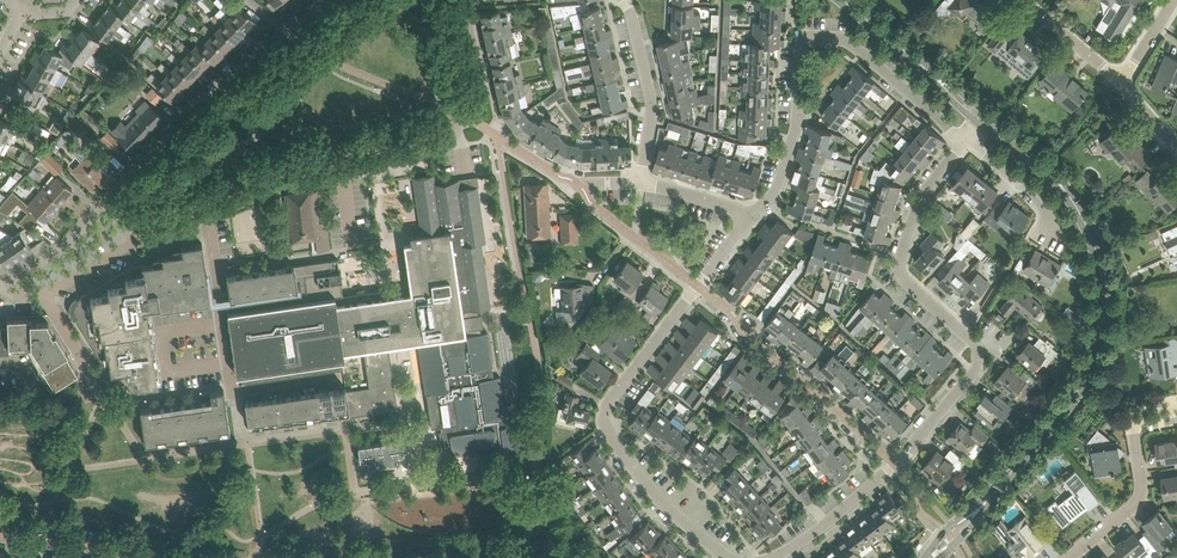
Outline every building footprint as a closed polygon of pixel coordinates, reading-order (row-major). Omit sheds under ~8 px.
[(113,0),(109,5),(125,16),(124,17),(129,20),(134,13),(144,20),(147,15),(127,0),(121,0),(118,4),(113,0)] [(150,11),(146,8),(152,1),(150,0),(127,0),(147,15),(150,11)] [(762,15),(786,16),(787,9),(782,9),(782,1),(768,0),(756,0),(756,8),(763,8),(762,15)] [(934,11),(938,15),(950,14),(953,10),(959,15),(965,12),(978,23),(979,28),(985,34),(998,17),(990,10),(992,8),(982,0),(943,0),(934,11)] [(1097,28),(1116,40),(1134,11),(1136,12),(1143,0),(1104,0),(1110,4),(1109,6),(1118,11),(1110,22),(1103,18),(1097,28)] [(582,17),(584,26),(603,22),(600,7),(589,10),(589,3),(550,6),(553,18),(569,14),(571,20),(582,17)] [(225,4),(221,8),(229,16),(230,16),(245,31),(251,25),(254,28),(259,24),(240,6),(234,12),(225,4)] [(125,35),(129,37),(131,34),(128,31),(128,30),(119,23),(124,17),(125,16),(109,5),(101,16),(125,35)] [(674,11),(674,20),(700,21),(701,13),(693,13),(694,6),(670,5),(669,11),(674,11)] [(546,6),(539,7),(544,29),(550,28),(546,6)] [(208,8),(204,12),(209,17),(213,13),(208,8)] [(485,27),(483,27),(485,38),(511,32),(509,21),(502,23),(499,10),(482,14),(485,27)] [(215,14),(211,18),(219,27),(220,26),(235,41),(241,35),(244,38),(249,34),(245,31),(230,16),(229,16),(224,22),(215,14)] [(755,21),(755,29),(781,30),(781,22),(786,22),(786,16),(762,15),(762,22),(755,21)] [(107,40),(113,32),(122,39),(125,42),(129,37),(125,35),(101,16),(95,23),(90,19),(87,25),(107,40)] [(913,27),(919,33),(930,21),(924,16),(913,27)] [(167,20),(163,17),(158,24),(162,27),(167,20)] [(668,34),(670,34),(681,36),(692,36),(692,28),(700,29),(700,21),(674,20),(673,28),(669,28),(668,34)] [(586,35),(575,37),(576,43),(612,34),(611,28),(605,29),(603,22),(584,26),(586,35)] [(205,24),(200,29),(209,37),(210,37),(225,52),(225,51),(231,45),(234,49),(239,44),(235,41),(220,26),(219,27),(214,33),(205,24)] [(73,32),(69,37),(74,40),(90,52),(90,51),(99,40),(83,28),(78,35),(73,32)] [(550,28),(544,29),(548,50),(555,49),(550,28)] [(988,45),(996,51),(1028,78),(1039,64),(1036,61),(1044,51),(1022,33),(1016,40),(1002,28),(988,45)] [(781,39),(781,30),(755,29),(754,37),(761,37),(761,43),(761,44),(775,44),(775,45),(785,45),(785,39),(781,39)] [(492,61),(504,58),(519,55),(517,42),(513,43),(511,32),(485,38),(488,48),(489,48),(492,61)] [(143,40),(149,45),(155,40),(148,34),(143,40)] [(195,34),(191,39),(196,44),(215,62),(221,56),(224,59),(229,55),(225,51),(225,52),(210,37),(209,37),(204,43),(195,34)] [(577,48),(588,46),(590,54),(610,50),(608,42),(614,41),(612,34),(576,43),(577,48)] [(656,53),(657,60),(687,53),(691,52),(687,38),(682,39),(681,36),(670,34),(669,41),(659,44),(661,52),(656,53)] [(713,41),(710,41),(711,47),(718,45),(718,36),(713,36),(713,41)] [(173,42),(186,54),(202,69),(208,63),(211,66),(215,62),(196,44),(191,50),(182,41),(181,42),(178,38),(173,42)] [(93,64),(98,57),(90,51),(90,52),(74,40),(69,46),(65,43),(61,48),(75,59),(81,63),(85,58),(93,64)] [(744,50),(744,58),(751,58),(770,59),(770,51),(775,51),(775,45),(775,44),(761,44),(761,43),(752,43),(751,50),(744,50)] [(41,52),(36,50),(33,55),(56,67),(59,62),(70,68),(75,59),(61,48),(58,52),(45,45),(41,52)] [(555,49),(548,50),(553,69),(559,68),(555,49)] [(582,71),(619,62),(617,56),(611,57),(610,50),(590,54),(592,63),(581,65),(582,71)] [(167,56),(176,64),(192,79),(198,73),(201,76),(205,72),(202,69),(186,54),(180,60),(172,52),(167,56)] [(691,67),(689,59),(687,53),(657,60),(659,65),(663,64),(665,72),(691,67)] [(55,83),(62,71),(56,67),(33,55),(31,60),(35,63),(31,70),(49,80),(55,83)] [(1171,78),(1176,80),(1176,59),(1166,55),(1153,87),(1164,91),(1166,87),(1167,88),(1169,85),(1168,84),(1171,78)] [(156,58),(152,61),(157,66),(166,75),(182,90),(182,89),(188,83),(191,87),(195,82),(192,79),(176,64),(170,70),(162,62),(161,63),(156,58)] [(743,72),(769,74),(769,73),(770,65),(775,65),(775,59),(770,59),(751,58),(750,65),(743,65),(743,72)] [(496,78),(495,78),(497,89),(523,83),(520,72),(513,74),(510,61),(493,65),(496,78)] [(1074,107),(1084,95),(1085,96),(1086,95),(1085,94),(1088,91),(1066,73),(1068,70),(1057,61),(1041,80),(1048,87),(1050,89),(1050,88),(1074,107)] [(597,82),(616,78),(614,70),(620,69),(619,62),(582,71),(583,76),(595,74),(597,82)] [(865,93),(870,86),(884,97),(888,93),(854,65),(850,71),(854,75),(850,80),(865,93)] [(687,82),(694,80),(691,67),(665,72),(667,81),(662,82),(664,88),(687,83),(687,82)] [(559,68),(553,69),(557,88),(563,87),(559,68)] [(37,90),(41,93),(49,80),(31,70),(27,77),(22,75),(19,79),(37,89),(37,90)] [(182,90),(166,75),(160,81),(151,72),(147,76),(163,92),(172,100),(178,94),(181,97),(185,92),(182,89),(182,90)] [(743,72),(743,79),(743,87),(769,88),(769,80),(774,80),(774,73),(769,73),(769,74),(743,72)] [(578,86),(580,92),(598,88),(600,97),(619,92),(616,78),(597,82),(578,86)] [(43,94),(41,93),(37,90),(37,89),(19,79),(15,87),(10,84),(7,90),(36,106),(43,94)] [(868,107),(859,100),(865,93),(850,80),(844,87),(840,83),(835,88),(864,112),(868,107)] [(525,94),(523,83),(497,89),(499,100),(501,99),(504,112),(505,112),(505,115),(511,122),(524,112),(521,107),(518,95),(525,94)] [(696,88),(688,90),(687,83),(664,88),(665,94),(670,93),(672,101),(697,96),(696,88)] [(562,95),(565,94),(565,93),(563,87),(557,88),(557,89),(543,99),(547,105),(562,95)] [(773,97),(768,97),(769,88),(743,87),(742,95),(749,95),(749,102),(773,103),(773,97)] [(852,109),(861,116),(864,112),(835,88),(831,93),(836,97),(831,103),(846,116),(852,109)] [(156,103),(161,97),(155,90),(153,89),(148,95),(156,103)] [(619,92),(600,97),(602,105),(591,107),(592,113),(629,105),(627,98),(621,99),(619,92)] [(697,96),(672,101),(667,102),(670,117),(677,115),(678,119),(694,124),(696,120),(692,104),(705,101),(715,102),(715,101),(716,101),(716,93),(709,93),(697,96)] [(567,101),(563,108),(579,129),(582,120),(567,101)] [(748,117),(768,118),(768,117),(768,109),(773,109),(773,103),(749,102),(748,108),(741,108),(741,117),(748,117)] [(850,130),(841,123),(846,116),(831,103),(821,114),(846,134),(850,130)] [(120,120),(111,130),(133,151),(165,118),(150,104),(127,127),(120,120)] [(83,108),(77,114),(84,121),(90,115),(83,108)] [(67,123),(77,114),(69,109),(62,121),(67,123)] [(896,117),(901,121),(907,113),(902,109),(896,117)] [(628,110),(604,116),(606,122),(606,123),(628,118),(628,110)] [(529,118),(524,112),(511,122),(517,130),(519,131),(519,132),(530,139),(529,140),(538,146),(552,124),(543,118),(539,124),(529,118)] [(596,117),(598,124),(606,122),(604,116),(604,115),(596,117)] [(772,124),(772,117),(768,117),(768,118),(748,117),(748,123),(741,123),(740,139),(744,139),(756,139),(757,132),(767,132),(767,124),(772,124)] [(922,129),(917,136),(932,149),(937,143),(942,147),(946,141),(917,117),(914,122),(913,122),(922,129)] [(75,118),(69,124),(76,131),(82,124),(75,118)] [(20,130),(14,127),(0,119),(0,136),(7,140),(13,143),(20,130)] [(50,128),(57,132),(62,123),(55,119),(50,128)] [(714,123),(708,120),(706,128),(714,130),(714,123)] [(667,128),(681,133),(683,126),(669,121),(667,128)] [(558,136),(562,130),(552,124),(538,146),(547,152),(548,151),(559,158),(560,157),(562,159),(572,161),(576,145),(568,143),(558,136)] [(811,133),(809,140),(828,146),(831,138),(842,141),(843,136),(808,124),(805,131),(811,133)] [(689,135),(691,128),(683,126),(681,133),(689,135)] [(1119,126),(1101,142),(1108,150),(1111,148),(1123,162),(1126,159),(1135,169),(1150,156),(1135,139),(1132,141),(1119,126)] [(703,139),(705,132),(697,130),(695,137),(703,139)] [(896,131),(893,135),(899,140),(928,164),(932,159),(927,155),(932,149),(917,136),(911,143),(902,136),(896,131)] [(712,135),(710,141),(717,144),(719,137),(712,135)] [(584,139),(577,137),(576,145),(572,161),(580,163),(583,163),(583,164),(596,163),(596,165),(608,164),(606,138),(595,138),(584,139)] [(617,138),(606,138),(608,164),(618,164),(618,162),(631,162),(630,144),(617,145),(617,138)] [(725,139),(723,145),(731,148),(733,142),(725,139)] [(853,163),(836,157),(836,158),(825,155),(828,146),(809,140),(807,148),(801,146),(799,152),(834,164),(851,169),(853,163)] [(895,144),(904,151),(898,158),(914,171),(919,165),(923,169),(928,164),(899,140),(895,144)] [(40,147),(35,156),(41,159),(48,151),(50,147),(43,143),(40,147)] [(660,169),(668,171),(677,146),(669,144),(667,151),(660,148),(653,171),(659,173),(660,169)] [(768,144),(755,144),(752,150),(767,155),(767,154),(766,154),(768,144)] [(684,148),(681,147),(677,146),(668,171),(676,174),(675,178),(681,180),(683,176),(682,176),(688,157),(682,155),(684,148)] [(860,157),(868,163),(876,154),(868,147),(860,157)] [(110,175),(88,154),(88,155),(82,150),(76,156),(81,161),(72,171),(94,191),(101,183),(102,184),(110,175)] [(56,174),(64,166),(48,151),(41,159),(56,174)] [(681,180),(689,183),(695,185),(697,180),(696,180),(702,162),(704,155),(690,151),(688,157),(682,176),(683,176),(681,180)] [(851,169),(834,164),(799,152),(797,158),(802,160),(800,168),(819,174),(822,165),(833,169),(833,168),(849,174),(851,169)] [(716,166),(718,160),(704,155),(702,162),(696,180),(697,180),(695,185),(709,189),(711,185),(712,180),(716,166)] [(732,166),(731,166),(734,160),(720,155),(718,160),(716,166),(712,180),(711,185),(724,189),(726,185),(732,166)] [(891,177),(892,176),(894,174),(904,183),(914,171),(898,158),(893,165),(887,160),(880,169),(876,166),(875,167),(891,177)] [(741,162),(734,160),(731,166),(732,166),(726,185),(734,187),(732,192),(738,194),(746,171),(739,168),(741,162)] [(752,173),(746,171),(738,194),(744,196),(746,191),(754,194),(762,169),(754,166),(752,173)] [(860,186),(865,169),(856,167),(852,183),(860,186)] [(891,177),(875,167),(871,181),(881,185),(879,193),(897,200),(902,185),(890,181),(891,177)] [(957,195),(961,191),(969,197),(984,179),(969,167),(963,174),(960,177),(958,180),(950,189),(957,195)] [(800,168),(796,181),(826,191),(827,186),(816,182),(819,174),(800,168)] [(13,176),(18,179),(23,174),(17,170),(13,176)] [(958,170),(953,176),(958,180),(960,177),(963,174),(958,170)] [(1168,210),(1176,201),(1176,186),(1166,173),(1157,181),(1148,171),(1136,181),(1146,192),(1149,189),(1168,210)] [(11,174),(7,180),(13,184),(18,179),(13,176),(11,174)] [(419,342),(418,342),(418,343),(419,343),(427,393),(426,393),(426,394),(427,394),(427,396),(428,398),(427,398),(427,400),(428,400),(429,405),(428,405),(428,407),(429,407),(429,409),(429,412),(430,412),(430,415),(430,417),(431,419),(430,419),(431,421),(432,426),(431,426),(432,428),(441,427),(441,431),(439,432),(442,450),(452,449),(453,455),(497,449),(498,454),(504,453),(506,465),(527,461),(522,424),(507,426),(500,376),(494,377),(488,332),(481,333),(480,328),(483,327),(482,314),(479,314),(478,309),(490,307),(481,243),(485,242),(477,187),(479,186),(477,176),(449,180),(449,181),(434,183),(433,174),(414,177),(422,234),(416,234),(416,235),(414,235),(410,235),(410,237),(411,237),(411,241),(404,242),(412,293),(381,297),(384,319),(389,318),(390,328),(386,329),(388,345),(425,340),(426,341),(419,342)] [(47,189),(45,187),(43,189),(60,204),(72,189),(58,177),(47,189)] [(979,214),(998,191),(984,179),(969,197),(977,204),(973,209),(979,214)] [(816,203),(823,205),(826,197),(838,201),(839,195),(835,194),(826,191),(796,181),(794,188),(800,190),(797,197),(816,203)] [(835,194),(839,195),(842,196),(846,183),(839,181),(835,194)] [(548,182),(524,184),(527,237),(551,235),(548,182)] [(6,213),(8,214),(18,203),(28,211),(19,222),(29,229),(40,217),(44,221),(60,204),(43,189),(29,205),(13,191),(2,203),(3,204),(0,207),(0,210),(6,213)] [(325,229),(320,189),(286,194),(291,241),(316,238),(317,251),(329,249),(327,228),(325,229)] [(846,198),(856,201),(863,204),(899,215),(901,209),(895,207),(897,200),(879,193),(876,201),(848,193),(846,198)] [(813,212),(816,203),(797,197),(795,205),(789,203),(787,209),(822,221),(824,215),(813,212)] [(872,212),(870,221),(889,227),(891,219),(897,221),(899,215),(863,204),(856,201),(854,206),(872,212)] [(1016,232),(1029,217),(1010,201),(1004,208),(997,203),(985,218),(996,228),(1003,220),(1016,232)] [(939,202),(934,209),(949,221),(955,214),(939,202)] [(561,237),(578,236),(577,213),(560,214),(561,237)] [(974,218),(962,232),(969,238),(973,234),(981,224),(974,218)] [(766,222),(763,227),(784,244),(793,232),(778,220),(773,227),(766,222)] [(840,220),(838,226),(850,230),(852,224),(840,220)] [(886,234),(889,227),(870,221),(867,229),(856,225),(854,231),(890,243),(892,236),(886,234)] [(1175,226),(1170,228),(1176,241),(1169,245),(1176,263),(1176,225),(1175,226)] [(765,237),(760,244),(775,255),(784,244),(763,227),(759,232),(765,237)] [(814,232),(800,227),(795,233),(810,245),(814,232)] [(13,236),(0,228),(0,259),(5,266),(32,248),(20,231),(13,236)] [(1146,234),(1150,241),(1160,236),(1157,229),(1146,234)] [(916,260),(930,272),(945,255),(938,249),(944,242),(933,231),(924,241),(926,242),(923,246),(926,249),(916,260)] [(817,260),(825,263),(831,244),(824,241),(826,235),(819,233),(815,245),(807,269),(813,271),(817,260)] [(950,268),(939,280),(952,292),(965,277),(959,272),(967,263),(962,258),(970,248),(975,243),(974,242),(969,238),(946,263),(950,268)] [(833,265),(830,276),(835,278),(847,242),(841,240),(839,246),(831,244),(825,263),(833,265)] [(840,280),(844,269),(852,272),(858,253),(851,250),(853,244),(847,242),(835,278),(840,280)] [(132,391),(133,391),(134,392),(136,392),(142,391),(142,387),(158,385),(147,309),(144,310),(144,306),(159,304),(185,301),(186,305),(211,301),(202,243),(181,246),(182,247),(183,252),(162,255),(162,256),(163,261),(136,265),(133,266),(131,266),(129,267),(127,268),(77,299),(75,300),(74,302),(73,303),(73,304),(72,305),(72,306),(72,307),(72,308),(72,309),(72,310),(72,311),(72,312),(72,313),(73,314),(76,319),(102,363),(103,364),(104,365),(105,365),(106,365),(107,365),(109,365),(110,364),(112,362),(117,366),(116,367),(116,368),(115,369),(115,370),(115,371),(115,372),(115,373),(115,374),(116,375),(116,376),(117,377),(132,390),(132,391)] [(751,255),(766,267),(775,255),(760,244),(755,250),(749,246),(745,251),(751,256),(751,255)] [(1024,270),(1049,285),(1059,267),(1044,258),(1045,255),(1036,250),(1024,270)] [(873,257),(858,253),(852,272),(861,274),(857,285),(863,287),(873,257)] [(736,262),(757,279),(766,267),(751,255),(751,256),(746,262),(740,257),(736,262)] [(1021,257),(1014,268),(1019,271),(1025,260),(1021,257)] [(338,258),(227,275),(230,296),(333,282),(333,285),(337,285),(339,296),(344,296),(344,295),(343,295),(341,281),(343,280),(341,270),(340,271),(338,258)] [(805,261),(802,258),(794,270),(799,274),(802,271),(805,261)] [(610,314),(616,318),(625,306),(644,283),(638,278),(643,273),(627,261),(614,278),(622,284),(619,288),(626,294),(610,314)] [(738,272),(733,279),(748,291),(757,279),(736,262),(732,267),(738,272)] [(794,270),(785,281),(791,286),(799,274),(794,270)] [(978,274),(971,282),(965,277),(952,292),(963,302),(972,293),(977,298),(989,283),(980,275),(978,274)] [(740,302),(748,291),(733,279),(728,285),(722,281),(718,286),(740,302)] [(625,306),(631,311),(637,304),(638,304),(640,302),(648,308),(644,314),(649,319),(654,313),(667,296),(657,289),(660,286),(654,281),(649,287),(644,283),(625,306)] [(791,286),(785,281),(776,293),(782,297),(791,286)] [(345,360),(343,346),(335,297),(339,296),(337,285),(333,285),(333,282),(230,296),(232,311),(228,312),(237,376),(244,375),(245,383),(343,369),(342,360),(345,360)] [(556,310),(557,320),(564,320),(564,321),(577,320),(591,302),(594,285),(582,284),(582,285),(562,286),(563,310),(556,310)] [(1031,319),(1043,306),(1019,286),(1008,299),(1008,300),(1001,309),(1008,315),(1015,306),(1031,319)] [(345,389),(346,398),(348,398),(350,416),(353,415),(356,415),(358,415),(358,414),(362,414),(365,414),(365,413),(367,413),(371,413),(371,412),(375,412),(379,412),(379,411),(381,411),(385,411),(385,410),(388,410),(390,410),(395,409),(398,409),(396,396),(395,396),(395,393),(396,393),(395,391),(394,386),(394,383),(393,381),(394,381),(393,378),(392,376),(393,376),(393,374),(392,374),(392,371),(392,370),(391,365),(391,360),(390,360),(390,358),(390,356),(389,351),(389,349),(388,346),(389,346),(388,345),(386,329),(390,328),(389,318),(384,319),(381,297),(381,294),(380,292),(381,292),(380,289),(378,290),(376,290),(374,290),(374,291),(369,291),(367,291),(367,292),(365,292),(357,293),(355,294),(354,293),(353,294),(350,294),(348,294),(348,295),(344,295),(344,296),(339,296),(335,297),(343,346),(363,343),(369,386),(351,389),(345,389)] [(802,302),(805,298),(794,289),(791,293),(802,302)] [(854,327),(858,331),(864,324),(889,296),(884,292),(880,297),(874,291),(860,306),(867,312),(854,327)] [(776,293),(767,305),(773,309),(782,297),(776,293)] [(840,309),(833,306),(835,298),(829,296),(825,307),(829,311),(838,315),(840,309)] [(894,301),(889,296),(864,324),(868,328),(876,320),(882,325),(895,310),(890,305),(894,301)] [(808,300),(805,305),(814,311),(817,307),(808,300)] [(764,321),(773,309),(767,305),(758,316),(764,321)] [(1068,305),(1063,313),(1071,317),(1075,310),(1068,305)] [(767,335),(773,340),(790,318),(784,313),(786,311),(780,307),(766,324),(772,329),(767,335)] [(825,313),(817,307),(814,311),(822,317),(825,313)] [(881,340),(885,344),(910,316),(906,311),(902,316),(895,310),(882,325),(889,332),(881,340)] [(889,348),(897,339),(904,345),(917,330),(911,325),(915,320),(910,316),(885,344),(889,348)] [(10,354),(10,350),(21,350),(21,345),(31,345),(39,356),(35,359),(41,369),(43,368),(55,387),(78,372),(66,353),(68,352),(49,320),(32,321),(31,317),(8,318),(8,328),(0,328),(0,355),(10,354)] [(702,318),(693,330),(710,343),(719,331),(702,318)] [(796,323),(790,318),(773,340),(779,344),(784,338),(789,342),(801,327),(802,327),(803,325),(798,320),(796,323)] [(601,344),(596,340),(592,345),(602,353),(606,347),(614,354),(618,349),(623,353),(633,340),(624,334),(628,329),(619,321),(601,344)] [(864,324),(858,331),(862,335),(868,328),(864,324)] [(795,347),(801,351),(815,333),(809,329),(807,331),(802,327),(801,327),(789,342),(784,348),(790,353),(795,347)] [(684,342),(701,355),(710,343),(693,330),(684,342)] [(890,359),(886,363),(897,374),(932,335),(927,331),(923,335),(917,330),(904,345),(910,351),(903,359),(902,359),(896,365),(890,359)] [(820,338),(815,333),(801,351),(806,355),(801,361),(807,366),(824,344),(819,340),(820,338)] [(897,374),(901,377),(918,358),(925,365),(939,350),(932,344),(936,339),(932,335),(897,374)] [(1041,360),(1047,365),(1055,355),(1062,360),(1065,356),(1040,336),(1034,344),(1029,341),(1018,355),(1034,368),(1041,360)] [(1149,347),(1151,363),(1153,363),(1153,367),(1152,367),(1153,370),(1154,370),(1154,374),(1171,372),(1174,371),(1176,371),(1176,338),(1163,340),(1164,345),(1160,346),(1149,347)] [(610,369),(597,359),(602,353),(592,345),(587,342),(577,356),(587,363),(581,371),(599,384),(610,369)] [(675,353),(692,367),(701,355),(684,342),(675,353)] [(736,344),(732,350),(737,354),(742,349),(736,344)] [(732,350),(727,356),(733,361),(737,354),(732,350)] [(944,355),(939,350),(925,365),(931,370),(924,378),(928,383),(953,355),(948,350),(944,355)] [(675,353),(666,365),(683,378),(692,367),(675,353)] [(827,372),(832,377),(847,361),(841,356),(839,358),(834,353),(825,363),(819,358),(810,368),(821,378),(827,372)] [(718,368),(724,372),(733,361),(727,356),(718,368)] [(725,378),(737,387),(750,370),(738,361),(725,378)] [(852,366),(847,361),(832,377),(837,382),(831,388),(837,393),(855,373),(850,368),(852,366)] [(679,393),(687,381),(683,378),(666,365),(662,371),(652,363),(648,369),(674,390),(679,393)] [(1019,377),(1008,367),(996,381),(1014,396),(1023,386),(1029,391),(1037,380),(1025,370),(1019,377)] [(718,368),(709,380),(714,384),(724,372),(718,368)] [(737,387),(749,396),(762,379),(750,370),(737,387)] [(848,392),(853,396),(866,382),(866,383),(868,380),(857,371),(855,373),(837,393),(842,398),(848,392)] [(573,381),(559,373),(556,378),(570,387),(573,381)] [(749,396),(761,405),(774,388),(762,379),(749,396)] [(709,380),(700,391),(706,395),(714,384),(709,380)] [(858,401),(864,406),(879,390),(868,380),(866,383),(866,382),(853,396),(847,402),(853,407),(858,401)] [(660,385),(654,381),(650,388),(655,392),(660,385)] [(658,413),(657,413),(647,406),(656,393),(649,388),(630,412),(635,417),(629,425),(642,434),(644,431),(658,413)] [(766,409),(762,415),(768,419),(785,397),(774,388),(761,405),(766,409)] [(140,409),(145,444),(158,442),(158,440),(157,440),(157,438),(166,437),(166,441),(179,439),(179,437),(178,437),(178,435),(186,434),(187,438),(200,436),(199,434),(198,432),(207,431),(207,435),(230,431),(224,389),(201,392),(202,395),(203,405),(153,412),(152,407),(140,409)] [(887,402),(887,401),(882,397),(884,395),(879,390),(864,406),(868,410),(863,416),(869,422),(874,416),(887,402)] [(691,403),(697,407),(706,395),(700,391),(691,403)] [(791,426),(807,414),(813,409),(809,403),(802,408),(798,403),(803,396),(796,391),(789,400),(778,414),(784,422),(787,420),(791,426)] [(577,396),(566,393),(562,408),(559,408),(557,417),(585,424),(589,409),(574,406),(577,396)] [(975,411),(993,427),(1001,418),(1004,420),(1014,408),(1001,397),(996,403),(985,394),(978,402),(981,404),(975,411)] [(708,401),(720,410),(724,404),(712,395),(708,401)] [(346,398),(333,400),(336,418),(340,417),(340,418),(350,417),(350,416),(348,398),(346,398)] [(874,426),(879,431),(897,411),(892,407),(894,404),(889,399),(887,401),(887,402),(874,416),(879,420),(874,426)] [(333,400),(319,402),(322,420),(326,419),(326,420),(336,419),(336,418),(333,400)] [(680,408),(684,403),(679,400),(676,405),(680,408)] [(319,402),(305,404),(308,422),(312,421),(312,422),(322,421),(322,420),(319,402)] [(684,411),(688,406),(684,403),(680,408),(684,411)] [(305,404),(291,406),(293,424),(298,423),(298,424),(308,423),(308,422),(305,404)] [(720,410),(731,419),(736,413),(724,404),(720,410)] [(291,406),(277,408),(279,426),(283,425),(284,426),(294,425),(293,424),(291,406)] [(277,408),(262,410),(265,428),(269,427),(269,428),(279,427),(279,426),(277,408)] [(711,409),(707,415),(711,418),(715,413),(711,409)] [(265,428),(262,410),(247,413),(250,431),(251,430),(255,429),(255,430),(265,429),(265,428)] [(644,431),(655,440),(671,420),(659,411),(657,413),(658,413),(644,431)] [(903,416),(897,411),(879,431),(885,436),(890,430),(895,435),(910,419),(905,414),(903,416)] [(715,413),(711,418),(715,421),(719,416),(715,413)] [(731,419),(743,428),(747,422),(736,413),(731,419)] [(793,434),(796,432),(800,438),(822,420),(817,414),(811,419),(807,414),(791,426),(789,427),(793,434)] [(671,420),(655,440),(667,449),(683,429),(671,420)] [(804,444),(802,445),(806,451),(824,437),(820,431),(827,427),(822,420),(800,438),(804,444)] [(755,437),(759,431),(747,422),(743,428),(755,437)] [(965,452),(975,440),(980,445),(988,435),(976,425),(971,431),(961,422),(949,438),(965,452)] [(682,456),(695,438),(683,429),(667,449),(680,459),(681,456),(682,456)] [(1116,473),(1115,472),(1122,471),(1118,441),(1114,441),(1098,429),(1091,438),(1088,442),(1090,457),(1093,457),(1096,475),(1112,473),(1113,474),(1116,473)] [(695,438),(682,456),(693,465),(709,445),(697,436),(695,438)] [(817,460),(833,448),(839,444),(835,437),(828,442),(824,437),(806,451),(811,456),(813,455),(817,460)] [(402,439),(358,445),(360,461),(367,460),(369,467),(398,463),(397,455),(404,454),(402,439)] [(722,452),(730,459),(741,447),(731,439),(722,452)] [(1157,443),(1159,462),(1175,459),(1176,466),(1176,440),(1157,443)] [(1058,442),(1053,447),(1058,453),(1063,449),(1058,442)] [(577,462),(586,474),(604,461),(607,460),(597,447),(589,453),(583,445),(571,453),(573,456),(578,461),(577,462)] [(721,455),(721,454),(709,445),(693,465),(706,475),(712,466),(718,471),(726,459),(721,455)] [(810,466),(818,477),(826,472),(848,455),(843,449),(837,454),(833,448),(817,460),(815,462),(810,466)] [(931,475),(940,483),(942,480),(944,482),(954,470),(957,472),(966,461),(954,451),(948,459),(938,450),(924,466),(931,472),(930,473),(931,474),(931,475)] [(853,461),(848,455),(826,472),(830,478),(828,479),(833,485),(850,471),(846,466),(853,461)] [(583,476),(593,488),(613,473),(604,461),(586,474),(583,476)] [(786,466),(781,470),(786,476),(790,472),(786,466)] [(729,483),(722,490),(732,501),(751,484),(741,473),(740,473),(735,468),(724,478),(729,483)] [(1055,500),(1047,507),(1063,526),(1071,520),(1089,505),(1091,507),(1100,499),(1092,489),(1087,484),(1076,470),(1070,475),(1066,470),(1061,474),(1065,479),(1075,492),(1059,505),(1055,500)] [(622,485),(613,473),(593,488),(601,500),(622,485)] [(1162,477),(1165,497),(1176,495),(1176,475),(1162,477)] [(778,487),(784,482),(780,478),(774,482),(778,487)] [(751,484),(732,501),(742,512),(761,495),(751,484)] [(631,498),(622,485),(601,500),(610,512),(611,512),(628,499),(628,500),(631,498)] [(799,492),(807,504),(814,499),(806,487),(799,492)] [(880,504),(892,520),(904,510),(903,510),(909,505),(900,494),(895,498),(888,490),(876,500),(880,505),(880,504)] [(570,499),(573,503),(579,499),(576,495),(570,499)] [(752,523),(768,509),(769,510),(772,507),(761,495),(742,512),(752,523)] [(1015,495),(1011,499),(1015,505),(1017,503),(1018,504),(1021,502),(1015,495)] [(579,499),(573,503),(576,508),(582,503),(579,499)] [(628,499),(611,512),(610,512),(608,514),(616,526),(606,534),(611,540),(639,520),(635,514),(637,512),(628,500),(628,499)] [(895,525),(892,520),(880,504),(880,505),(868,513),(883,534),(895,525)] [(768,509),(752,523),(749,525),(760,537),(767,530),(772,536),(783,526),(778,521),(778,520),(769,510),(768,509)] [(1149,527),(1144,532),(1146,534),(1158,550),(1170,540),(1169,539),(1164,533),(1171,527),(1172,526),(1167,519),(1159,510),(1145,522),(1149,527)] [(883,534),(868,513),(856,523),(871,543),(883,534)] [(1030,556),(1047,542),(1026,516),(1010,529),(1002,520),(993,527),(1007,544),(1018,557),(1021,557),(1028,553),(1030,556)] [(593,519),(587,523),(590,527),(596,523),(593,519)] [(641,548),(646,554),(648,552),(648,551),(656,544),(651,539),(659,532),(648,521),(630,538),(640,549),(641,548)] [(848,536),(859,552),(860,552),(871,543),(856,523),(844,532),(847,537),(848,536)] [(1158,550),(1146,534),(1140,539),(1134,532),(1125,539),(1124,538),(1116,545),(1127,557),(1130,557),(1138,552),(1142,557),(1149,551),(1152,555),(1152,554),(1155,557),(1164,557),(1158,550)] [(648,552),(654,557),(664,557),(677,545),(666,534),(656,544),(648,551),(648,552)] [(847,537),(836,545),(845,557),(862,557),(864,557),(860,552),(859,552),(848,536),(847,537)] [(687,556),(677,545),(664,557),(686,557),(687,556)] [(836,545),(824,555),(827,557),(845,557),(836,545)] [(901,549),(897,552),(901,557),(905,554),(901,549)]
